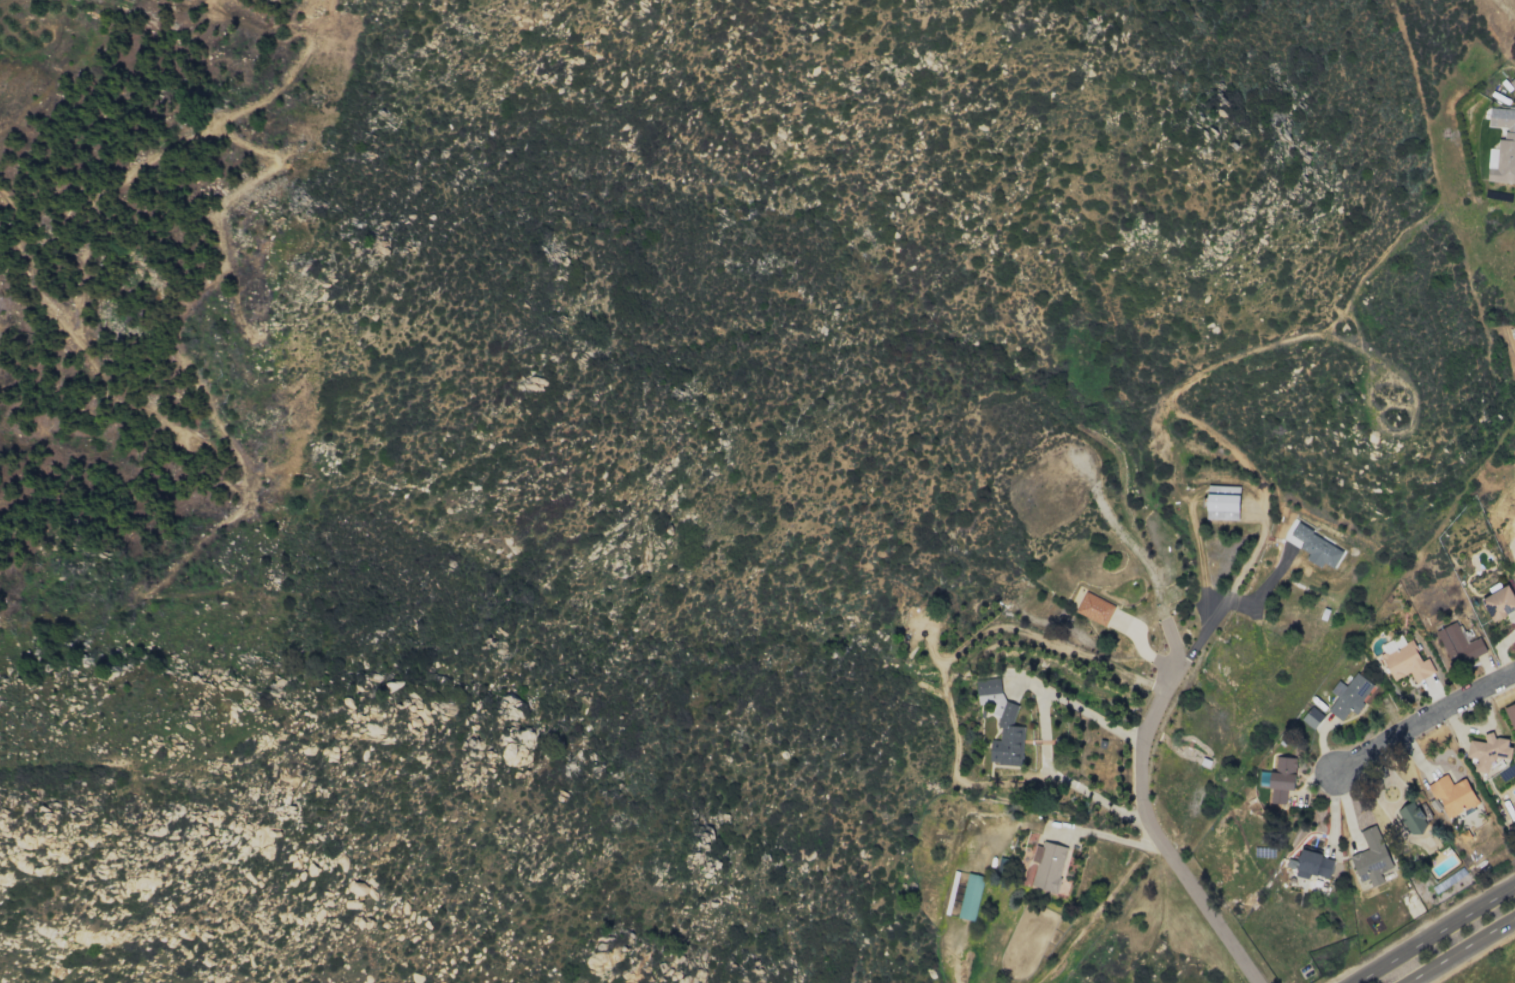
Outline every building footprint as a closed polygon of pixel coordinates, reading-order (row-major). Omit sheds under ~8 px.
[(1489,107),(1487,126),(1505,127),(1504,139),(1498,139),(1496,168),(1487,168),(1486,181),(1514,183),(1514,109),(1489,107)] [(1238,520),(1239,486),(1207,485),(1206,519),(1238,520)] [(1334,568),(1344,546),(1295,524),(1287,542),(1309,552),(1305,559),(1322,567),(1323,563),(1334,568)] [(1514,610),(1514,599),(1508,585),(1480,599),(1492,622),(1514,610)] [(1105,626),(1115,606),(1085,591),(1075,612),(1105,626)] [(1437,629),(1452,667),(1486,653),(1480,637),(1466,643),(1458,621),(1437,629)] [(1393,680),(1410,672),(1415,682),(1435,673),(1428,658),(1421,661),(1411,639),(1405,642),(1401,635),(1380,645),(1384,652),(1380,654),(1393,680)] [(1327,710),(1342,721),(1350,710),(1356,715),(1364,704),(1361,702),(1373,685),(1356,672),(1346,686),(1338,680),(1330,691),(1337,696),(1327,710)] [(1021,765),(1024,726),(1014,726),(1015,703),(1000,702),(1002,680),(977,678),(975,703),(994,704),(993,716),(999,716),(998,740),(990,740),(989,764),(1021,765)] [(1514,734),(1514,704),(1505,708),(1514,734)] [(1300,719),(1313,729),(1324,716),(1312,706),(1300,719)] [(1469,739),(1466,757),(1477,759),(1475,771),(1489,773),(1491,760),(1507,763),(1511,740),(1493,736),(1493,734),(1485,733),(1484,742),(1469,739)] [(1270,803),(1286,804),(1286,790),(1294,790),(1295,757),(1272,756),(1270,803)] [(1426,785),(1434,799),(1437,797),(1448,818),(1478,803),(1465,778),(1452,784),(1446,774),(1426,785)] [(1410,836),(1428,826),(1423,816),(1428,813),(1420,799),(1397,812),(1410,836)] [(1393,867),(1375,824),(1360,831),(1367,848),(1349,856),(1359,882),(1368,878),(1371,887),(1384,882),(1380,873),(1393,867)] [(1067,848),(1036,840),(1030,861),(1036,862),(1030,886),(1056,892),(1067,848)] [(1294,875),(1308,879),(1309,873),(1328,878),(1334,859),(1301,849),(1294,875)] [(976,920),(982,876),(965,873),(959,918),(976,920)]
